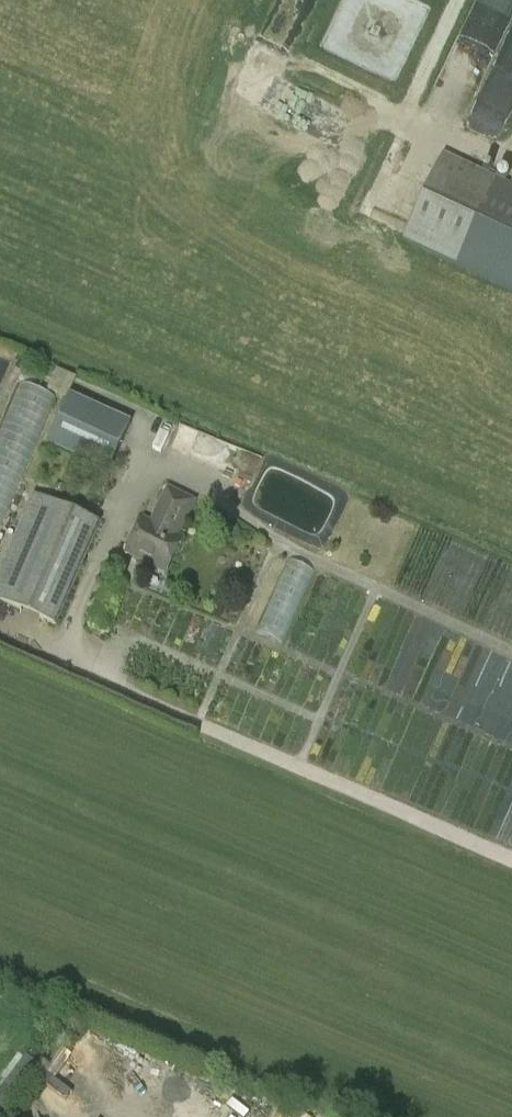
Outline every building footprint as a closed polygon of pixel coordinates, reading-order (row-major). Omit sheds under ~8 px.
[(460,122),(493,51),(463,37),(430,108),(460,122)] [(511,109),(511,42),(486,97),(511,109)] [(405,241),(511,291),(511,185),(446,154),(405,241)] [(0,418),(0,525),(52,393),(16,378),(0,418)] [(76,398),(53,448),(115,475),(137,425),(76,398)] [(144,520),(128,554),(167,573),(183,540),(177,537),(195,502),(169,489),(152,524),(144,520)] [(0,575),(0,603),(54,628),(101,523),(36,494),(0,575)] [(286,557),(255,631),(282,642),(313,568),(286,557)] [(0,1089),(0,1098),(9,1104),(31,1075),(18,1065),(0,1089)]
